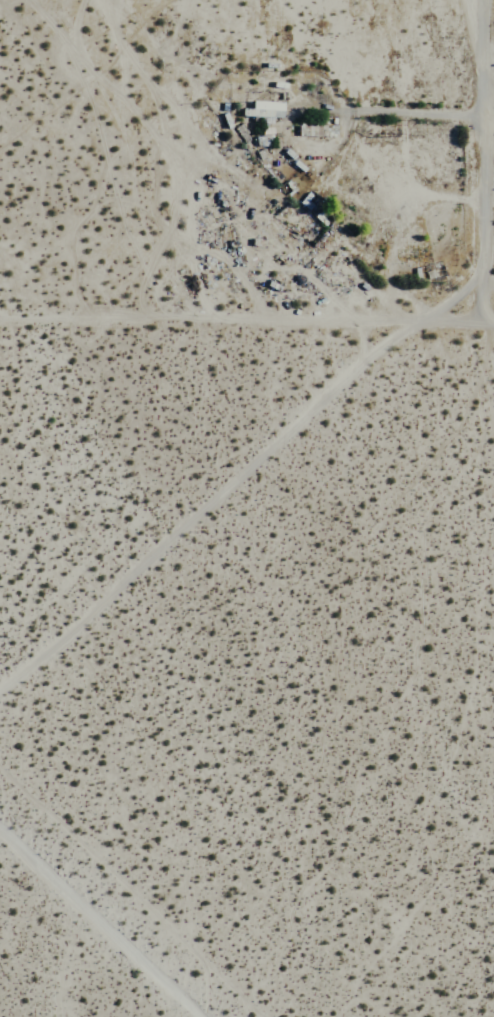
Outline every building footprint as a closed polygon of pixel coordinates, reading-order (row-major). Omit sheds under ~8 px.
[(279,118),(279,102),(248,101),(248,109),(238,109),(238,116),(258,117),(258,123),(268,123),(268,118),(279,118)] [(258,148),(258,157),(264,157),(264,148),(268,147),(268,136),(252,137),(253,148),(258,148)]
